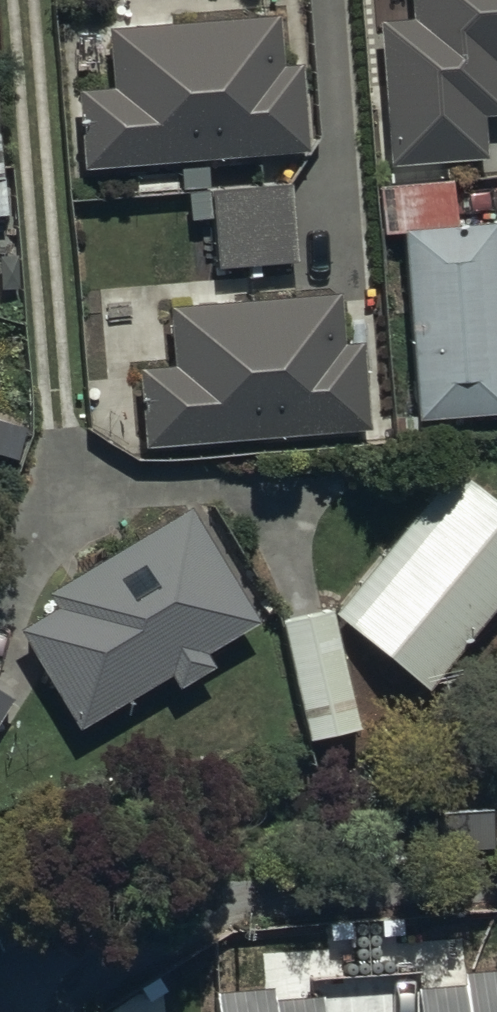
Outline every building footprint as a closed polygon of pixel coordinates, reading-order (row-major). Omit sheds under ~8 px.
[(377,21),(389,168),(489,160),(486,116),(496,115),(496,0),(411,0),(412,18),(377,21)] [(281,16),(112,30),(117,88),(82,91),(89,169),(310,151),(303,65),(285,66),(281,16)] [(492,224),(458,227),(454,181),(376,188),(381,237),(400,235),(406,298),(397,299),(398,319),(406,318),(414,419),(496,412),(496,278),(492,224)] [(291,185),(213,192),(220,270),(299,262),(291,185)] [(343,295),(172,308),(176,368),(143,371),(149,447),(373,430),(367,342),(346,344),(343,295)] [(496,603),(496,510),(450,472),(336,613),(429,688),(496,603)] [(255,619),(188,511),(44,601),(50,610),(18,630),(82,732),(171,676),(179,690),(217,666),(207,650),(255,619)] [(359,731),(329,609),(280,621),(309,743),(359,731)] [(0,691),(0,715),(11,698),(0,691)] [(466,975),(467,985),(419,989),(421,1011),(496,1011),(496,972),(466,975)] [(322,1002),(274,1005),(272,990),(216,994),(218,1011),(323,1011),(322,1002)]
